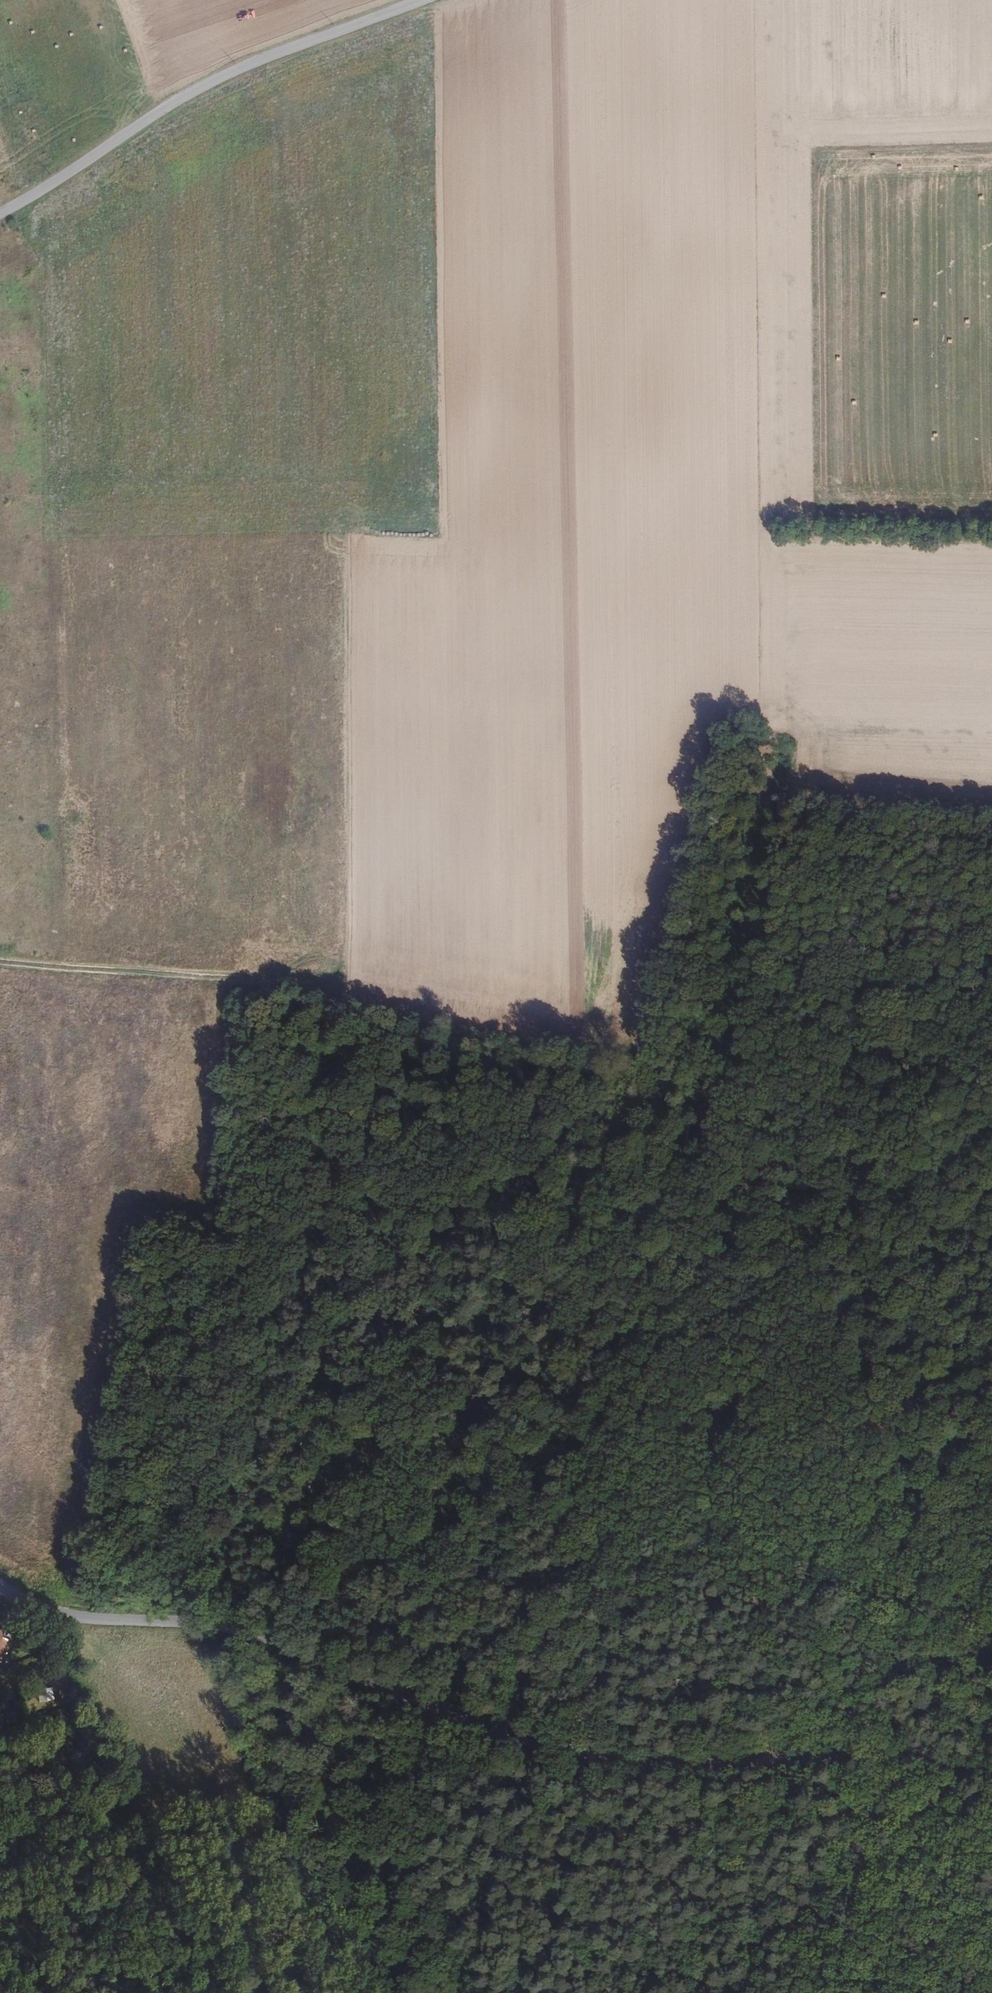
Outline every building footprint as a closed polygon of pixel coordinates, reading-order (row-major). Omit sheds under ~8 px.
[(10,1639),(0,1634),(0,1658),(10,1639)] [(39,1701),(54,1699),(53,1687),(38,1688),(39,1701)]
